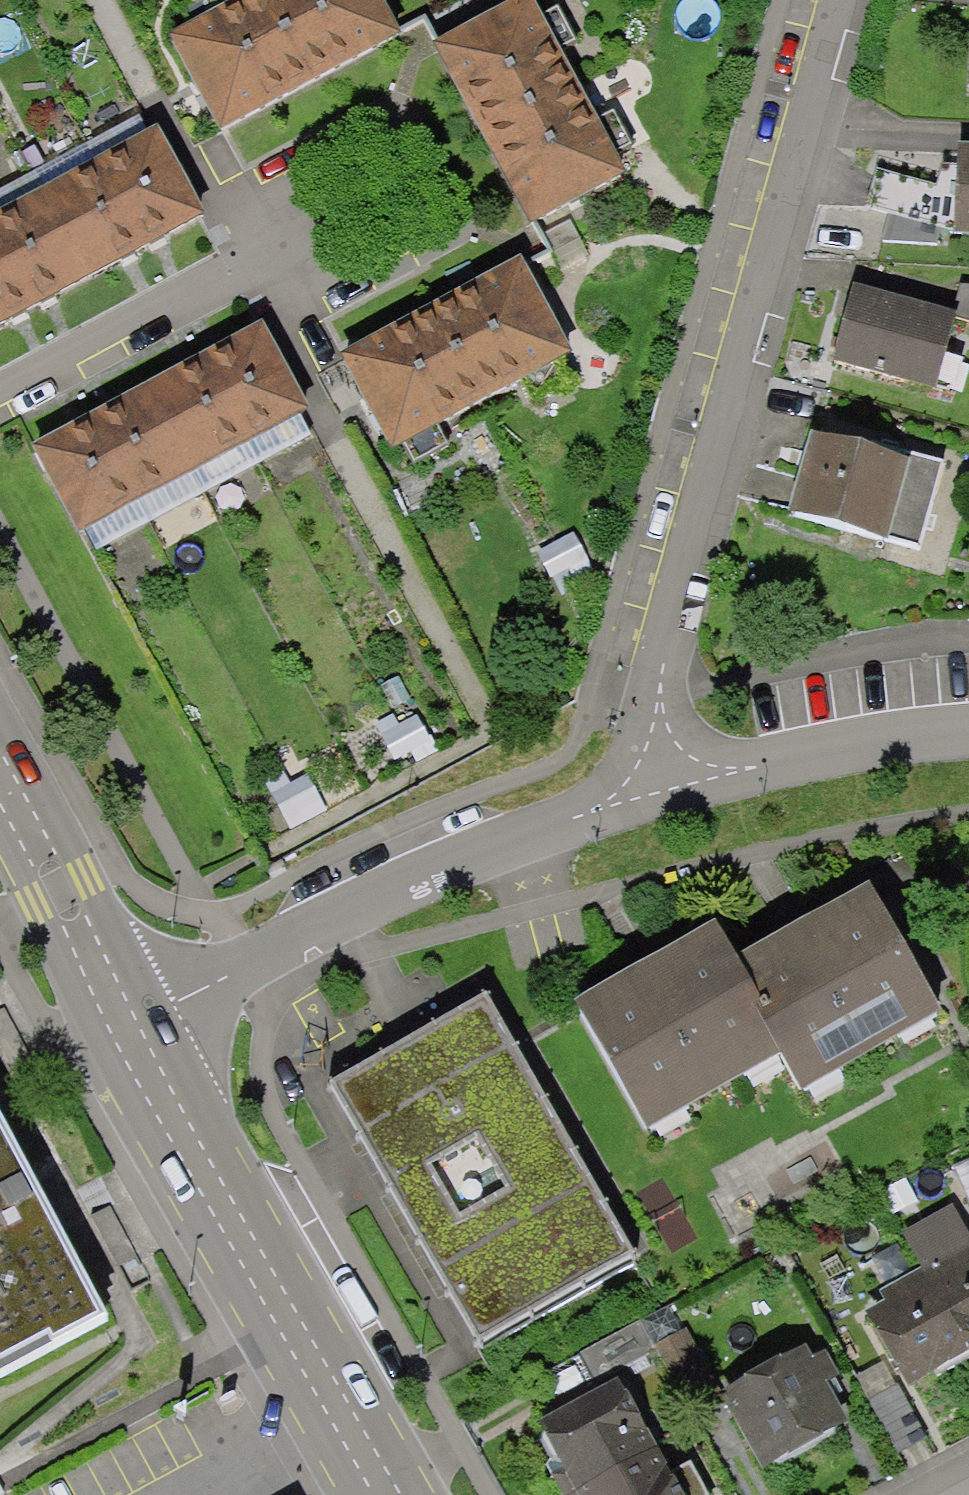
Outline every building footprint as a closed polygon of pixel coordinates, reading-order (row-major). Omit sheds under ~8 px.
[(222,129),(269,105),(354,61),(396,39),(375,0),(253,0),(227,13),(220,0),(213,0),(181,16),(190,33),(176,40),(222,129)] [(529,2),(439,50),(464,95),(510,179),(534,225),(624,177),(529,2)] [(8,322),(62,294),(111,268),(168,238),(199,222),(156,140),(0,222),(0,326),(8,322)] [(861,210),(888,215),(880,245),(943,253),(943,234),(968,237),(968,149),(948,148),(948,166),(930,167),(924,188),(871,174),(861,210)] [(349,362),(395,448),(405,442),(415,460),(448,443),(438,424),(523,379),(534,399),(569,381),(559,360),(569,354),(524,269),(479,293),(393,339),(349,362)] [(945,323),(942,334),(968,336),(968,288),(957,287),(945,323)] [(942,334),(945,323),(848,298),(829,367),(927,392),(942,334)] [(36,451),(80,533),(83,531),(304,412),(260,331),(230,346),(174,377),(122,405),(67,434),(36,451)] [(833,430),(826,452),(894,474),(874,535),(911,546),(937,463),(833,430)] [(772,513),(868,546),(874,535),(894,474),(826,452),(797,441),(772,513)] [(855,889),(713,972),(770,1068),(795,1111),(936,1027),(855,889)] [(686,931),(555,1007),(630,1144),(770,1068),(713,972),(686,931)] [(468,1003),(317,1090),(468,1353),(619,1266),(468,1003)] [(0,1010),(0,1051),(17,1084),(40,1072),(7,1007),(0,1010)] [(104,1320),(0,1124),(0,1375),(104,1320)] [(950,1169),(967,1209),(968,1208),(968,1160),(950,1169)] [(859,1313),(897,1388),(968,1352),(968,1227),(962,1213),(903,1242),(919,1272),(875,1293),(880,1303),(859,1313)] [(579,1353),(594,1381),(652,1351),(638,1323),(579,1353)] [(685,1330),(655,1345),(684,1401),(710,1388),(753,1473),(842,1428),(821,1388),(832,1382),(818,1354),(803,1361),(798,1350),(716,1391),(685,1330)] [(539,1422),(564,1466),(550,1474),(563,1494),(566,1494),(656,1444),(618,1376),(539,1422)] [(900,1391),(869,1406),(904,1476),(935,1460),(900,1391)] [(656,1444),(566,1494),(685,1494),(656,1444)]
